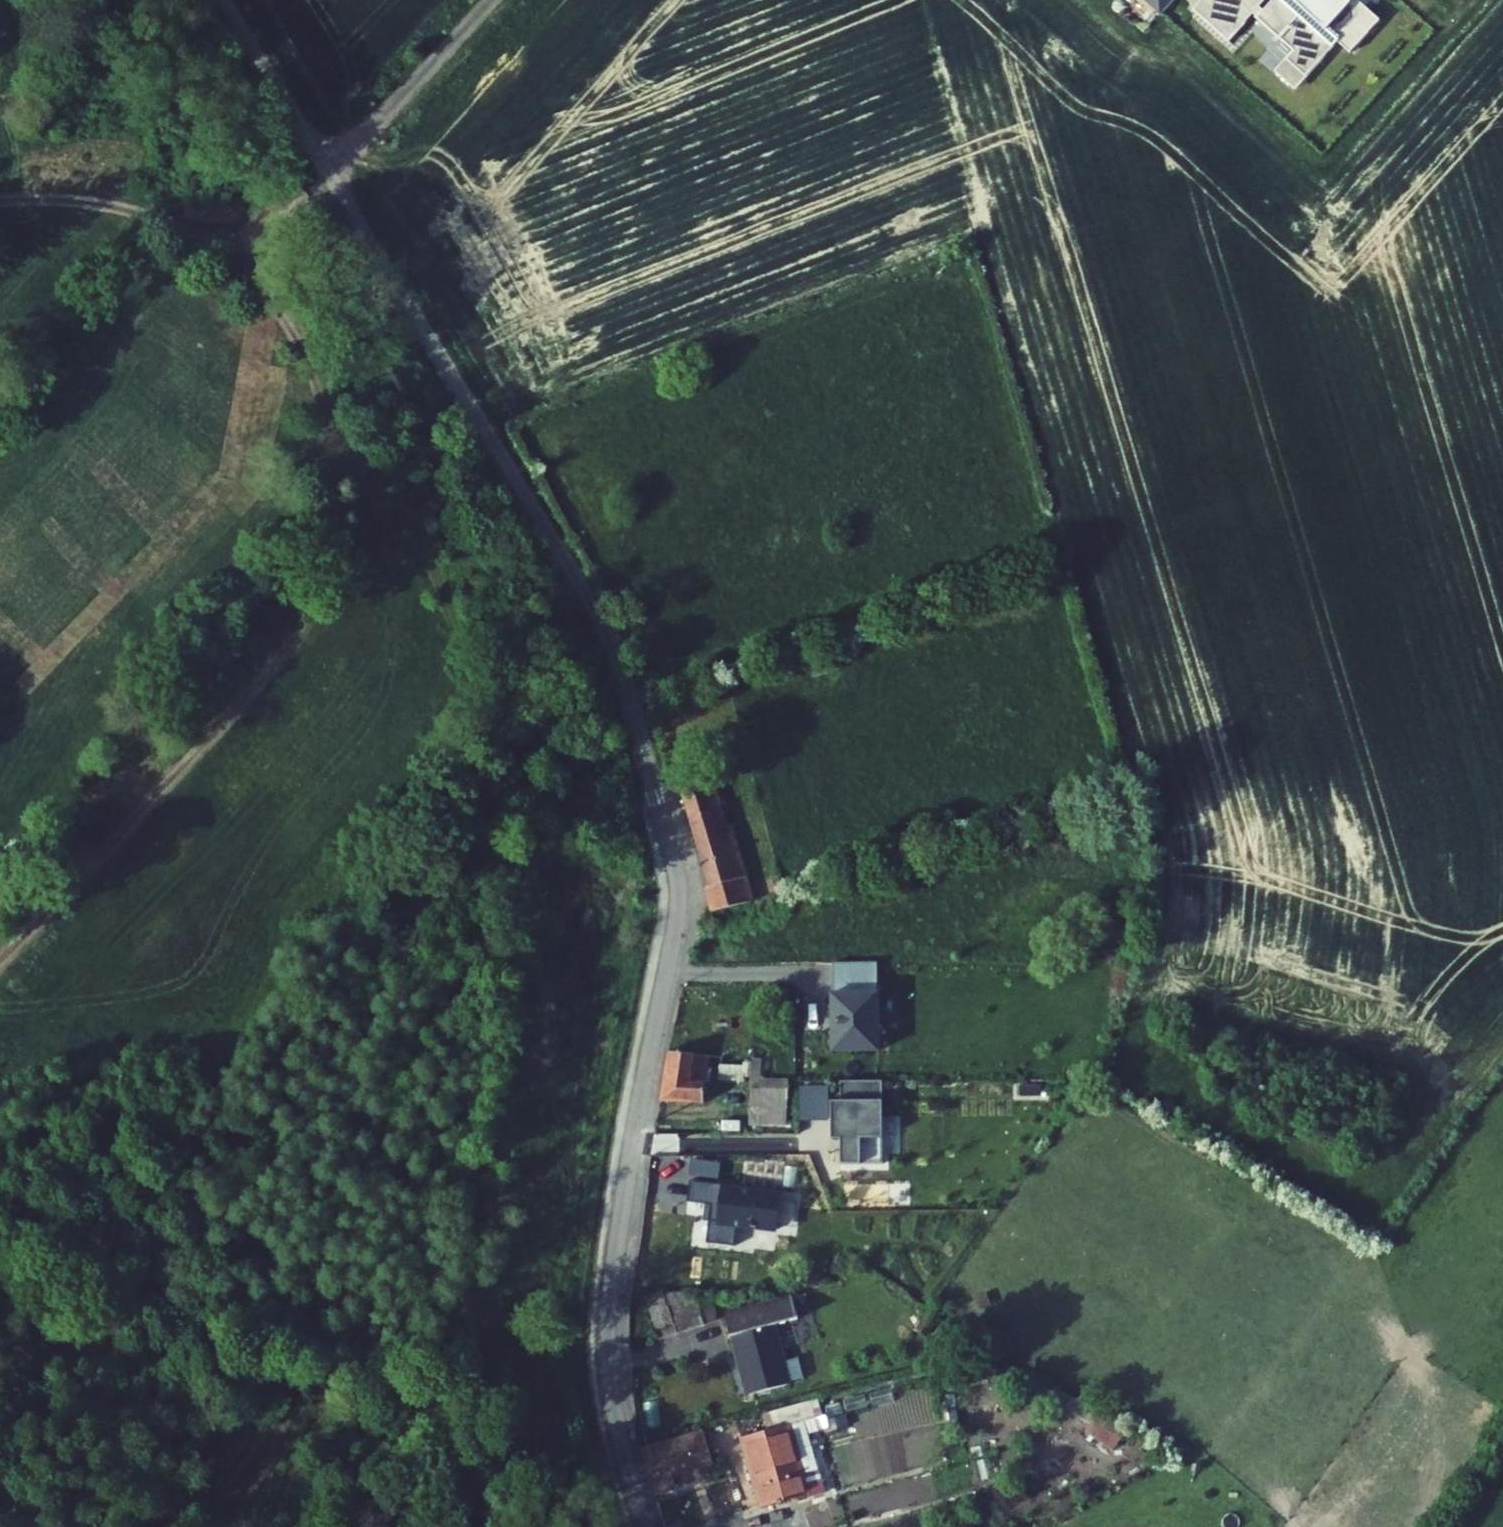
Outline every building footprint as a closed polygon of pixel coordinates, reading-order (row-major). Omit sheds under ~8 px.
[(1196,14),(1216,33),(1228,44),(1270,0),(1208,0),(1196,14)] [(1278,0),(1259,21),(1295,55),(1313,72),(1332,51),(1339,44),(1352,56),(1376,31),(1381,25),(1355,0),(1347,0),(1345,2),(1343,0),(1278,0)] [(1313,72),(1295,55),(1277,74),(1295,91),(1313,72)] [(709,883),(718,909),(761,896),(737,820),(728,823),(716,784),(725,781),(721,768),(683,779),(715,882),(709,883)] [(836,991),(879,990),(878,964),(835,964),(836,991)] [(836,991),(832,991),(833,1051),(879,1050),(879,990),(836,991)] [(669,1049),(670,1096),(718,1096),(717,1048),(669,1049)] [(763,1064),(720,1062),(720,1079),(751,1081),(749,1126),(787,1127),(789,1079),(762,1078),(763,1064)] [(833,1137),(841,1136),(841,1164),(844,1164),(859,1164),(858,1136),(884,1135),(883,1081),(843,1081),(843,1101),(840,1101),(832,1101),(832,1087),(800,1088),(800,1101),(800,1121),(833,1120),(833,1137)] [(689,1201),(721,1205),(720,1214),(711,1213),(707,1243),(734,1246),(736,1226),(778,1231),(782,1191),(723,1185),(692,1182),(689,1201)] [(664,1327),(715,1329),(716,1305),(691,1304),(692,1294),(665,1293),(664,1327)] [(735,1326),(753,1399),(796,1388),(778,1315),(735,1326)] [(748,1445),(765,1506),(776,1503),(791,1499),(790,1487),(811,1482),(796,1429),(809,1425),(809,1428),(820,1424),(815,1406),(781,1416),(787,1433),(748,1445)] [(796,1429),(811,1482),(825,1479),(809,1428),(809,1425),(796,1429)] [(727,1432),(682,1443),(685,1456),(691,1478),(735,1466),(727,1432)] [(658,1451),(661,1462),(685,1456),(682,1443),(658,1451)] [(678,1526),(718,1526),(708,1491),(701,1493),(703,1500),(696,1502),(691,1478),(685,1456),(661,1462),(678,1526)] [(825,1479),(811,1482),(790,1487),(791,1499),(791,1503),(829,1492),(825,1479)]
